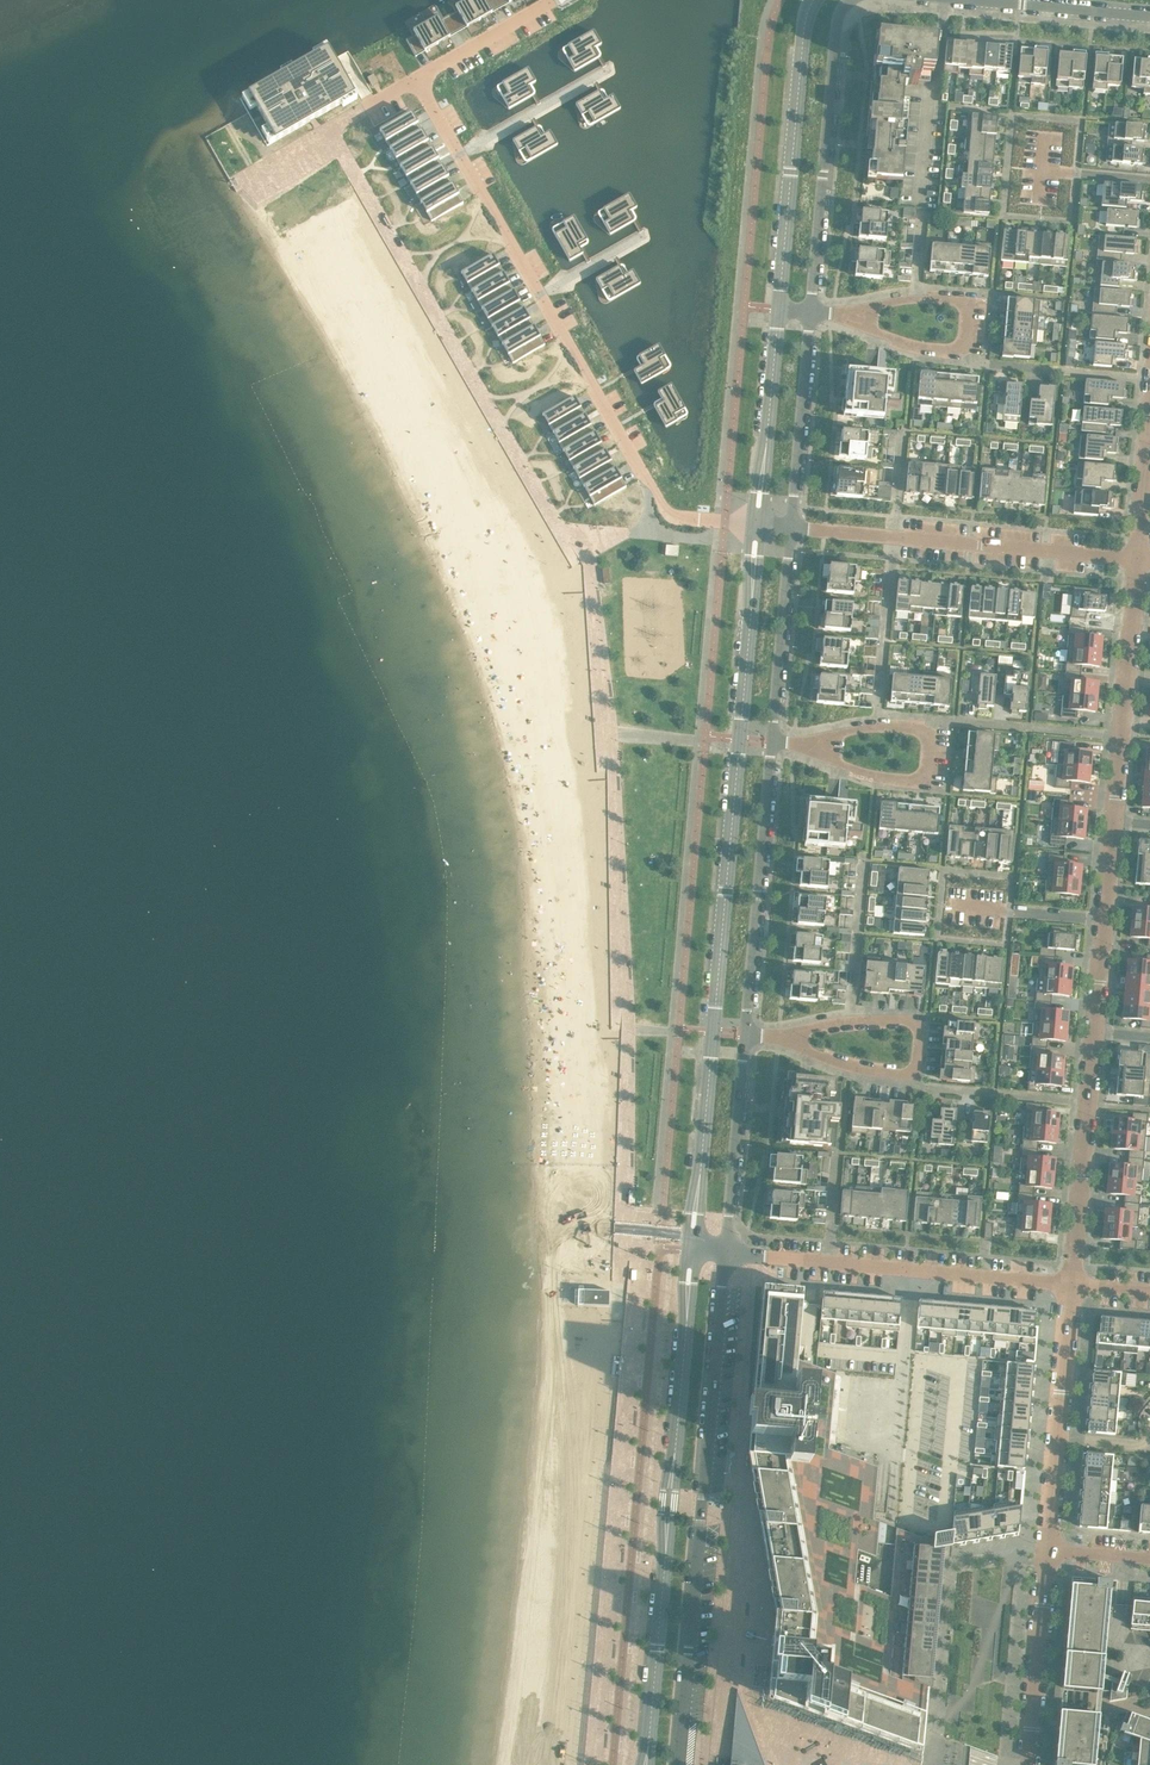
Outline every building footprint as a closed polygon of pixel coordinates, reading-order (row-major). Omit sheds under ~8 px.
[(449,16),(456,29),(465,24),(467,27),(479,20),(468,0),(457,0),(452,3),(457,11),(449,16)] [(479,20),(492,13),(490,10),(498,5),(496,0),(468,0),(479,20)] [(436,12),(423,20),(437,44),(449,37),(447,34),(456,29),(449,16),(441,21),(436,12)] [(415,35),(406,40),(416,57),(416,56),(414,53),(423,48),(425,51),(437,44),(423,20),(410,27),(415,35)] [(900,125),(903,98),(904,85),(907,85),(908,79),(911,79),(911,84),(917,85),(918,81),(930,82),(931,69),(933,69),(936,42),(937,35),(876,30),(867,137),(863,178),(902,181),(905,147),(898,147),(898,144),(905,145),(906,130),(899,129),(900,126),(907,127),(907,125),(900,125)] [(581,39),(568,47),(575,58),(569,61),(575,71),(597,58),(592,49),(601,44),(593,32),(581,39)] [(957,74),(960,42),(946,41),(946,43),(944,73),(957,74)] [(970,75),(973,43),(960,42),(957,74),(958,74),(958,68),(969,69),(969,75),(970,75)] [(983,77),(985,45),(973,43),(970,75),(983,77)] [(996,72),(998,46),(985,45),(983,77),(984,71),(996,72)] [(1012,49),(1012,47),(998,46),(996,72),(1009,73),(1010,73),(1012,49)] [(282,74),(240,98),(267,146),(310,121),(316,118),(341,103),(355,95),(344,77),(344,76),(343,76),(334,59),(333,59),(327,49),(314,56),(293,68),(282,74)] [(1019,57),(1018,77),(1031,79),(1034,51),(1027,51),(1020,50),(1019,57)] [(1031,79),(1031,84),(1044,85),(1045,80),(1047,53),(1034,52),(1034,51),(1031,79)] [(1069,88),(1072,55),(1058,54),(1055,87),(1069,88)] [(1083,89),(1086,56),(1072,55),(1069,88),(1083,89)] [(1105,91),(1108,58),(1095,57),(1092,90),(1105,91)] [(1122,59),(1108,58),(1105,91),(1106,91),(1107,86),(1119,87),(1122,59)] [(1144,95),(1147,62),(1133,60),(1131,88),(1143,89),(1143,95),(1144,95)] [(516,77),(503,84),(509,95),(503,98),(509,108),(532,95),(527,87),(535,82),(528,69),(515,76),(516,77)] [(373,75),(368,78),(372,86),(373,85),(377,83),(378,83),(373,75)] [(599,92),(577,105),(582,115),(588,112),(594,123),(607,116),(620,109),(612,96),(608,99),(604,101),(599,92)] [(1122,117),(1123,109),(1113,108),(1113,116),(1122,117)] [(411,112),(379,131),(386,142),(390,140),(394,146),(389,148),(390,149),(422,131),(411,112)] [(996,130),(997,117),(968,114),(967,127),(996,130)] [(1147,141),(1148,134),(1145,134),(1146,126),(1109,123),(1107,146),(1131,148),(1132,140),(1135,140),(1135,142),(1144,142),(1144,141),(1147,141)] [(996,134),(996,130),(967,127),(965,139),(995,142),(995,140),(997,140),(998,135),(996,134)] [(536,128),(514,141),(519,151),(525,148),(531,159),(544,152),(557,145),(550,132),(545,135),(541,137),(536,128)] [(422,131),(390,149),(396,160),(400,158),(404,164),(400,166),(400,167),(432,149),(422,131)] [(1086,136),(1085,144),(1093,145),(1094,136),(1086,136)] [(994,154),(995,142),(965,139),(964,151),(994,154)] [(1141,165),(1142,164),(1145,164),(1146,157),(1143,156),(1144,149),(1131,148),(1107,146),(1106,162),(1130,164),(1130,163),(1133,163),(1133,164),(1141,165)] [(432,149),(400,167),(406,178),(410,175),(414,182),(410,184),(410,185),(442,166),(432,149)] [(993,166),(994,154),(964,151),(964,152),(969,153),(968,164),(993,166)] [(1096,162),(1096,161),(1096,159),(1096,158),(1095,157),(1094,156),(1093,155),(1092,155),(1091,155),(1090,155),(1089,155),(1088,156),(1087,156),(1087,157),(1086,157),(1086,158),(1086,159),(1086,160),(1086,161),(1086,162),(1086,163),(1087,163),(1087,164),(1088,165),(1089,165),(1089,166),(1090,166),(1091,166),(1092,166),(1093,166),(1094,165),(1095,165),(1095,164),(1096,163),(1096,162)] [(992,178),(993,166),(968,164),(966,175),(962,175),(992,178)] [(442,166),(410,185),(416,195),(421,193),(424,199),(420,202),(452,184),(442,166)] [(991,183),(992,178),(962,175),(961,188),(991,190),(991,189),(993,189),(994,183),(991,183)] [(1104,184),(1101,206),(1126,209),(1126,201),(1126,200),(1130,200),(1130,201),(1138,202),(1138,201),(1144,201),(1145,194),(1142,194),(1143,187),(1104,183),(1104,184)] [(452,184),(420,202),(427,213),(431,211),(434,217),(430,220),(431,221),(463,203),(452,184)] [(891,187),(890,198),(898,199),(899,188),(891,187)] [(990,202),(991,190),(961,188),(965,189),(964,200),(990,202)] [(617,202),(604,210),(610,221),(605,224),(610,234),(633,221),(628,212),(636,208),(629,195),(616,202),(617,202)] [(1080,199),(1080,207),(1087,208),(1088,200),(1080,199)] [(988,215),(990,202),(964,200),(963,213),(988,215)] [(916,219),(917,209),(904,208),(903,218),(916,219)] [(1136,229),(1136,227),(1139,227),(1140,220),(1137,220),(1138,213),(1107,210),(1106,226),(1124,227),(1124,226),(1128,226),(1127,228),(1136,229)] [(887,227),(888,214),(861,211),(859,225),(887,227)] [(567,229),(555,235),(563,248),(562,248),(570,261),(582,254),(580,249),(578,245),(586,240),(573,218),(563,223),(567,229)] [(885,241),(887,227),(859,225),(858,238),(885,241)] [(1078,225),(1077,234),(1085,234),(1085,226),(1078,225)] [(1014,262),(1017,232),(1004,231),(1001,261),(1014,262)] [(1027,264),(1030,233),(1017,232),(1014,262),(1027,264)] [(1040,265),(1043,234),(1030,233),(1027,264),(1040,265)] [(1053,266),(1056,236),(1043,234),(1040,265),(1053,266)] [(1066,267),(1069,237),(1056,236),(1053,266),(1066,267)] [(1133,255),(1133,254),(1137,254),(1138,247),(1135,246),(1136,239),(1099,236),(1097,259),(1121,262),(1122,252),(1125,253),(1125,254),(1133,255)] [(973,275),(976,243),(975,243),(974,249),(961,247),(959,274),(973,275)] [(988,277),(991,244),(976,243),(973,275),(988,277)] [(944,273),(947,246),(932,245),(929,272),(944,273)] [(959,274),(961,247),(947,246),(944,273),(959,274)] [(889,266),(890,253),(857,250),(856,263),(889,266)] [(1076,252),(1075,260),(1082,261),(1083,253),(1076,252)] [(493,255),(461,273),(467,284),(471,282),(475,288),(471,291),(503,273),(493,255)] [(889,267),(889,266),(856,263),(855,277),(882,279),(883,267),(889,267)] [(1133,282),(1133,280),(1137,280),(1138,273),(1135,273),(1135,266),(1102,263),(1100,286),(1118,288),(1119,279),(1125,279),(1125,281),(1133,282)] [(619,267),(597,280),(602,290),(608,287),(614,298),(627,291),(640,284),(633,271),(624,276),(619,267)] [(503,273),(471,291),(478,302),(482,300),(485,306),(481,308),(482,309),(513,291),(503,273)] [(1080,279),(1073,278),(1072,287),(1080,287),(1080,279)] [(1038,292),(1038,285),(1038,283),(1032,282),(1032,285),(1025,285),(1025,290),(1038,292)] [(1128,308),(1129,306),(1132,307),(1133,300),(1130,299),(1131,292),(1094,289),(1092,312),(1116,314),(1117,305),(1120,306),(1120,307),(1128,308)] [(513,291),(482,309),(488,320),(492,318),(495,324),(491,326),(492,327),(524,309),(513,291)] [(1039,316),(1040,301),(1007,298),(1006,313),(1039,316)] [(524,309),(492,327),(498,338),(502,335),(506,342),(502,344),(502,345),(534,326),(524,309)] [(1037,330),(1039,316),(1006,313),(1005,328),(1037,330)] [(1126,334),(1126,333),(1130,333),(1130,326),(1128,326),(1128,319),(1092,315),(1089,339),(1113,341),(1114,332),(1118,332),(1118,334),(1126,334)] [(534,326),(502,345),(508,355),(512,353),(516,360),(512,362),(513,363),(544,345),(534,326)] [(1036,345),(1037,330),(1005,328),(1003,342),(1036,345)] [(1029,359),(1030,345),(1036,346),(1036,345),(1003,342),(1002,357),(1029,359)] [(1124,361),(1124,359),(1127,360),(1128,352),(1125,352),(1126,345),(1095,342),(1093,366),(1111,367),(1112,358),(1115,359),(1115,360),(1124,361)] [(644,365),(634,371),(641,384),(652,378),(665,370),(658,359),(664,356),(658,346),(639,357),(644,365)] [(1073,358),(1066,358),(1065,366),(1072,367),(1073,358)] [(888,399),(889,394),(892,394),(894,375),(870,372),(848,370),(846,384),(843,416),(883,419),(884,405),(887,406),(899,407),(900,400),(888,399)] [(920,373),(917,405),(932,407),(935,374),(930,374),(925,373),(920,373)] [(935,374),(932,407),(946,408),(949,375),(945,375),(939,374),(935,374)] [(949,375),(946,408),(961,409),(961,404),(961,401),(964,377),(959,376),(953,376),(949,375)] [(961,401),(961,404),(976,405),(979,378),(973,377),(967,377),(964,377),(961,401)] [(1019,423),(1023,384),(1015,384),(1016,381),(1008,380),(1008,384),(1007,384),(1006,394),(1007,394),(1007,398),(997,397),(996,404),(1005,405),(1003,422),(1019,423)] [(1123,399),(1123,398),(1126,398),(1127,391),(1124,391),(1125,383),(1086,380),(1084,403),(1108,406),(1108,397),(1114,397),(1114,398),(1123,399)] [(1052,426),(1055,387),(1048,386),(1048,384),(1041,383),(1041,387),(1039,386),(1038,397),(1040,397),(1039,401),(1030,400),(1028,424),(1052,426)] [(664,402),(655,407),(666,426),(676,420),(673,415),(684,408),(676,396),(677,395),(671,385),(658,392),(664,402)] [(574,397),(542,415),(549,426),(553,424),(557,430),(552,433),(553,433),(585,415),(574,397)] [(1069,406),(1070,398),(1062,397),(1062,405),(1069,406)] [(1124,426),(1124,419),(1122,418),(1122,411),(1083,408),(1082,423),(1081,431),(1105,433),(1106,424),(1112,425),(1112,426),(1120,427),(1120,425),(1124,426)] [(585,415),(553,433),(559,444),(563,442),(567,448),(563,451),(595,433),(585,415)] [(1067,426),(1060,425),(1059,433),(1066,434),(1067,426)] [(867,447),(868,433),(841,431),(840,444),(867,447)] [(595,433),(563,451),(569,462),(573,460),(577,466),(573,468),(573,469),(605,451),(595,433)] [(1066,446),(1067,434),(1066,434),(1059,433),(1058,445),(1066,446)] [(1119,453),(1119,446),(1117,446),(1117,438),(1081,435),(1079,459),(1102,461),(1103,452),(1107,452),(1107,454),(1115,454),(1115,453),(1119,453)] [(866,460),(867,447),(840,444),(838,458),(866,460)] [(605,451),(573,469),(579,480),(584,477),(587,484),(583,486),(583,487),(615,469),(605,451)] [(1064,461),(1065,453),(1057,452),(1057,461),(1064,461)] [(920,494),(922,464),(909,463),(906,493),(920,494)] [(1116,481),(1117,474),(1114,473),(1115,466),(1078,463),(1077,479),(1082,479),(1082,487),(1100,488),(1101,479),(1104,480),(1104,481),(1112,482),(1113,480),(1116,481)] [(932,495),(935,465),(922,464),(920,494),(932,495)] [(945,497),(948,466),(935,465),(932,495),(945,497)] [(958,498),(961,467),(948,466),(945,497),(958,498)] [(974,469),(961,467),(958,498),(971,499),(974,469)] [(615,469),(583,487),(590,498),(594,495),(597,502),(593,504),(594,505),(626,487),(615,469)] [(837,469),(836,483),(869,486),(870,472),(837,469)] [(992,501),(995,470),(982,469),(979,500),(992,501)] [(1005,502),(1008,472),(1007,472),(1007,477),(996,476),(996,471),(995,470),(992,501),(1005,502)] [(1018,503),(1021,473),(1008,472),(1005,502),(1018,503)] [(1031,504),(1034,474),(1033,474),(1032,480),(1021,479),(1022,473),(1021,473),(1018,503),(1031,504)] [(1047,475),(1034,474),(1031,504),(1045,506),(1047,475)] [(868,499),(869,486),(836,483),(835,496),(868,499)] [(1114,508),(1114,501),(1112,501),(1112,494),(1076,490),(1073,514),(1097,516),(1098,507),(1102,507),(1102,509),(1110,509),(1110,508),(1114,508)] [(1060,507),(1053,506),(1052,514),(1059,515),(1060,507)] [(665,555),(665,556),(678,557),(678,547),(666,545),(665,555)] [(860,582),(862,568),(829,565),(827,579),(860,582)] [(609,568),(602,569),(604,584),(611,583),(609,568)] [(860,583),(860,582),(827,579),(826,592),(853,595),(854,582),(860,583)] [(909,613),(912,583),(898,581),(895,612),(909,613)] [(921,614),(924,584),(912,583),(909,613),(921,614)] [(934,615),(937,585),(924,584),(921,614),(922,614),(923,608),(934,609),(933,615),(934,615)] [(947,616),(950,586),(937,585),(934,615),(947,616)] [(1050,601),(1051,587),(1051,585),(1043,585),(1042,600),(1050,601)] [(961,618),(963,587),(950,586),(947,616),(961,618)] [(1108,605),(1109,592),(1098,591),(1098,590),(1073,587),(1070,618),(1086,619),(1086,611),(1104,613),(1105,605),(1108,605)] [(982,620),(985,589),(971,588),(968,618),(982,620)] [(994,621),(997,590),(985,589),(982,620),(994,621)] [(1008,622),(1010,592),(997,590),(994,621),(1008,622)] [(1020,623),(1023,593),(1010,592),(1008,622),(1020,623)] [(1034,619),(1036,594),(1023,593),(1020,623),(1021,623),(1022,617),(1034,619)] [(825,602),(824,616),(851,618),(852,605),(825,602)] [(850,632),(851,618),(824,616),(823,629),(850,632)] [(1084,636),(1085,628),(1069,626),(1067,649),(1100,652),(1102,637),(1084,636)] [(878,639),(879,629),(866,627),(865,638),(878,639)] [(848,655),(849,642),(822,639),(821,653),(848,655)] [(876,658),(877,647),(864,646),(863,656),(876,658)] [(1099,667),(1100,652),(1067,649),(1065,672),(1081,673),(1081,665),(1099,667)] [(847,669),(848,655),(821,653),(819,666),(847,669)] [(1009,665),(1009,657),(998,656),(997,664),(1009,665)] [(1026,712),(1029,673),(1006,671),(1003,697),(1012,698),(1011,714),(1018,714),(1019,712),(1026,712)] [(922,678),(919,705),(924,705),(930,706),(934,706),(937,673),(936,673),(922,672),(922,678)] [(1098,683),(1080,681),(1081,673),(1065,672),(1064,680),(1072,681),(1070,694),(1070,695),(1096,697),(1098,683)] [(937,673),(934,706),(939,706),(944,707),(949,707),(952,675),(937,673)] [(993,707),(996,676),(973,674),(971,692),(980,693),(980,696),(978,696),(977,705),(979,705),(978,708),(986,709),(986,706),(993,707)] [(893,675),(890,702),(896,702),(902,703),(905,703),(908,676),(893,675)] [(1045,691),(1046,675),(1038,675),(1037,690),(1045,691)] [(845,692),(846,678),(819,676),(817,689),(845,692)] [(908,676),(905,703),(910,704),(916,704),(919,705),(922,678),(908,676)] [(843,706),(845,692),(817,689),(816,703),(843,706)] [(1095,712),(1096,697),(1070,695),(1070,694),(1063,694),(1061,717),(1077,718),(1077,710),(1095,712)] [(1035,721),(1046,722),(1047,714),(1035,713),(1035,721)] [(999,750),(1001,735),(968,732),(967,747),(999,750)] [(1053,742),(1051,763),(1057,763),(1057,765),(1093,768),(1094,762),(1090,761),(1091,753),(1074,752),(1074,744),(1053,742)] [(992,764),(993,751),(999,751),(999,750),(967,747),(965,762),(992,764)] [(1036,763),(1037,755),(1029,754),(1029,763),(1036,763)] [(991,777),(992,764),(965,762),(964,776),(997,779),(997,778),(991,777)] [(1057,765),(1055,788),(1070,789),(1071,781),(1089,783),(1089,775),(1093,775),(1093,768),(1057,765)] [(995,794),(997,779),(964,776),(963,791),(995,794)] [(1043,791),(1044,782),(1029,780),(1028,789),(1043,791)] [(1035,802),(1036,791),(1027,791),(1026,801),(1035,802)] [(1143,792),(1142,807),(1149,808),(1149,793),(1143,792)] [(1068,808),(1069,800),(1054,799),(1052,821),(1085,824),(1088,825),(1089,818),(1085,818),(1086,810),(1068,808)] [(816,801),(815,807),(808,807),(804,845),(844,849),(845,835),(848,835),(848,836),(860,837),(861,829),(849,828),(850,823),(853,824),(855,804),(816,801)] [(894,831),(896,804),(881,803),(879,830),(894,831)] [(908,833),(910,806),(896,804),(894,831),(908,833)] [(922,834),(925,807),(910,806),(908,833),(922,834)] [(937,835),(940,808),(925,807),(922,834),(937,835)] [(1083,839),(1085,824),(1052,821),(1050,844),(1065,845),(1066,838),(1083,839)] [(960,858),(963,828),(949,826),(947,857),(960,858)] [(973,859),(976,829),(963,828),(960,858),(973,859)] [(986,860),(988,830),(976,829),(973,859),(986,860)] [(998,861),(1001,831),(988,830),(986,860),(998,861)] [(1012,863),(1015,832),(1001,831),(998,861),(1012,863)] [(1139,840),(1138,855),(1149,856),(1149,841),(1139,840)] [(1064,856),(1049,855),(1047,878),(1080,881),(1081,866),(1063,864),(1064,856)] [(1138,855),(1136,870),(1149,871),(1149,856),(1138,855)] [(828,875),(829,862),(802,859),(801,873),(828,875)] [(928,885),(929,871),(899,868),(898,882),(928,885)] [(1136,870),(1135,884),(1149,885),(1149,871),(1136,870)] [(827,889),(828,875),(801,873),(799,886),(827,889)] [(1078,895),(1080,881),(1047,878),(1044,900),(1060,902),(1061,894),(1078,895)] [(927,897),(928,885),(898,882),(897,895),(927,897)] [(926,910),(927,897),(897,895),(895,907),(926,910)] [(798,897),(797,911),(825,913),(826,900),(798,897)] [(925,923),(926,910),(895,907),(894,920),(925,923)] [(1133,907),(1132,916),(1129,915),(1128,922),(1132,922),(1149,924),(1149,909),(1133,907)] [(823,927),(825,913),(797,911),(796,924),(823,927)] [(923,936),(925,923),(894,920),(893,934),(923,936)] [(1132,922),(1130,937),(1148,939),(1147,947),(1149,947),(1149,924),(1132,922)] [(1051,934),(1049,934),(1047,948),(1040,947),(1039,957),(1055,958),(1056,949),(1073,951),(1075,936),(1067,935),(1068,928),(1051,926),(1051,934)] [(821,951),(822,937),(795,935),(794,948),(821,951)] [(849,953),(850,943),(837,941),(836,952),(849,953)] [(913,945),(912,955),(921,956),(922,946),(913,945)] [(820,964),(821,951),(794,948),(793,962),(820,964)] [(949,985),(951,955),(938,953),(935,984),(949,985)] [(1127,975),(1149,977),(1149,954),(1147,954),(1146,962),(1128,960),(1127,975)] [(961,986),(964,956),(951,955),(949,985),(950,980),(961,981),(960,986),(961,986)] [(974,987),(977,957),(964,956),(961,986),(974,987)] [(879,993),(882,959),(867,957),(864,988),(871,989),(870,992),(879,993)] [(987,989),(990,958),(977,957),(974,987),(987,989)] [(1054,965),(1055,958),(1039,957),(1037,979),(1071,982),(1072,967),(1054,965)] [(1000,990),(1003,959),(990,958),(987,989),(1000,990)] [(894,991),(896,960),(882,959),(879,993),(888,994),(888,990),(894,991)] [(847,972),(848,961),(835,960),(834,971),(847,972)] [(907,996),(910,966),(897,965),(897,960),(896,960),(894,991),(899,991),(899,995),(907,996)] [(923,994),(925,967),(910,966),(907,996),(916,997),(917,993),(923,994)] [(823,989),(825,975),(792,972),(790,986),(823,989)] [(1126,989),(1149,991),(1149,977),(1127,975),(1126,989)] [(1069,996),(1071,982),(1037,979),(1035,1001),(1051,1002),(1052,995),(1069,996)] [(823,990),(823,989),(790,986),(789,1000),(817,1002),(818,989),(823,990)] [(1124,1004),(1149,1006),(1149,991),(1126,989),(1124,1004)] [(1050,1010),(1051,1002),(1035,1001),(1035,1010),(1042,1011),(1040,1024),(1066,1027),(1068,1012),(1050,1010)] [(1123,1018),(1141,1020),(1140,1026),(1140,1028),(1149,1029),(1149,1006),(1124,1004),(1123,1018)] [(978,1040),(979,1025),(948,1022),(947,1028),(944,1028),(943,1036),(978,1040)] [(1040,1024),(1033,1023),(1031,1046),(1047,1048),(1047,1040),(1065,1041),(1066,1027),(1040,1024)] [(971,1053),(973,1040),(977,1040),(978,1040),(943,1036),(942,1045),(946,1046),(945,1051),(971,1053)] [(1138,1053),(1149,1054),(1149,1046),(1139,1045),(1138,1053)] [(1013,1047),(1004,1046),(1003,1058),(1012,1059),(1013,1047)] [(1046,1055),(1047,1048),(1031,1046),(1029,1069),(1062,1072),(1064,1057),(1046,1055)] [(970,1067),(971,1053),(945,1051),(945,1056),(941,1056),(940,1065),(975,1068),(975,1067),(970,1067)] [(1138,1053),(1120,1051),(1118,1066),(1149,1069),(1149,1054),(1138,1053)] [(974,1083),(975,1068),(940,1065),(939,1074),(943,1074),(942,1080),(974,1083)] [(1118,1066),(1117,1080),(1149,1083),(1149,1069),(1118,1066)] [(1061,1086),(1062,1072),(1029,1069),(1027,1091),(1043,1093),(1043,1085),(1061,1086)] [(776,1143),(836,1148),(842,1083),(782,1077),(780,1105),(792,1106),(791,1117),(779,1116),(776,1143)] [(1149,1089),(1149,1083),(1117,1080),(1114,1080),(1113,1087),(1117,1087),(1116,1095),(1134,1097),(1133,1105),(1148,1106),(1149,1098),(1149,1089)] [(866,1134),(869,1099),(861,1098),(860,1102),(854,1101),(851,1132),(866,1134)] [(881,1130),(883,1104),(878,1104),(878,1100),(869,1099),(866,1134),(867,1134),(867,1129),(881,1130)] [(895,1132),(898,1102),(889,1101),(889,1105),(883,1104),(881,1130),(895,1132)] [(910,1133),(913,1107),(906,1106),(907,1103),(898,1102),(895,1132),(910,1133)] [(1041,1112),(1042,1105),(1026,1103),(1024,1126),(1057,1129),(1059,1114),(1041,1112)] [(942,1105),(942,1109),(941,1109),(940,1117),(941,1117),(941,1121),(932,1120),(931,1133),(930,1144),(953,1146),(957,1109),(950,1108),(950,1106),(942,1105)] [(975,1108),(975,1112),(973,1111),(973,1120),(974,1120),(974,1124),(965,1123),(963,1141),(987,1143),(989,1112),(982,1112),(982,1109),(975,1108)] [(1146,1137),(1148,1116),(1148,1114),(1132,1113),(1132,1121),(1114,1119),(1112,1134),(1146,1137)] [(925,1119),(924,1132),(931,1133),(932,1120),(925,1119)] [(1056,1143),(1057,1129),(1024,1126),(1022,1148),(1037,1150),(1038,1142),(1056,1143)] [(1144,1159),(1146,1137),(1112,1134),(1111,1148),(1129,1150),(1128,1158),(1144,1159)] [(1053,1174),(1055,1159),(1037,1157),(1037,1150),(1022,1148),(1020,1171),(1027,1172),(1027,1171),(1053,1174)] [(801,1170),(802,1157),(775,1155),(774,1168),(807,1172),(807,1171),(801,1170)] [(1141,1182),(1144,1159),(1128,1158),(1128,1166),(1110,1164),(1109,1172),(1106,1172),(1105,1178),(1108,1179),(1134,1181),(1141,1182)] [(806,1185),(807,1172),(774,1168),(773,1182),(806,1185)] [(991,1177),(999,1177),(1000,1169),(992,1168),(991,1177)] [(1052,1188),(1053,1174),(1027,1171),(1027,1172),(1026,1185),(1019,1184),(1018,1193),(1033,1195),(1034,1187),(1052,1188)] [(1133,1195),(1134,1181),(1108,1179),(1107,1193),(1125,1195),(1124,1203),(1139,1204),(1140,1195),(1133,1195)] [(854,1217),(857,1186),(856,1186),(855,1192),(843,1191),(840,1216),(854,1217)] [(867,1218),(869,1188),(857,1186),(854,1217),(867,1218)] [(880,1219),(882,1189),(869,1188),(867,1218),(880,1219)] [(893,1220),(895,1190),(882,1189),(880,1219),(893,1220)] [(906,1221),(909,1191),(895,1190),(893,1220),(906,1221)] [(803,1208),(805,1195),(772,1192),(771,1205),(803,1208)] [(927,1223),(929,1193),(916,1192),(913,1222),(927,1223)] [(1008,1200),(1008,1193),(996,1192),(996,1199),(1008,1200)] [(939,1224),(942,1194),(941,1200),(930,1199),(931,1193),(929,1193),(927,1223),(939,1224)] [(1033,1202),(1033,1195),(1018,1193),(1016,1216),(1049,1219),(1051,1204),(1033,1202)] [(953,1226),(955,1195),(942,1194),(939,1224),(953,1226)] [(966,1227),(968,1196),(955,1195),(953,1226),(966,1227)] [(979,1228),(982,1198),(968,1196),(966,1227),(979,1228)] [(1137,1227),(1139,1204),(1124,1203),(1123,1211),(1106,1209),(1104,1224),(1130,1226),(1130,1227),(1137,1227)] [(803,1209),(803,1208),(771,1205),(769,1219),(797,1221),(798,1209),(803,1209)] [(1048,1234),(1049,1219),(1016,1216),(1014,1238),(1029,1240),(1030,1232),(1048,1234)] [(985,1223),(984,1238),(991,1239),(992,1239),(992,1237),(993,1223),(987,1223),(985,1223)] [(1129,1240),(1130,1227),(1130,1226),(1104,1224),(1103,1239),(1121,1240),(1120,1248),(1135,1249),(1136,1240),(1129,1240)] [(768,1287),(753,1453),(785,1456),(826,1460),(827,1449),(828,1449),(831,1444),(829,1443),(835,1374),(836,1374),(813,1366),(803,1362),(797,1360),(797,1355),(798,1345),(802,1304),(803,1290),(775,1287),(768,1287)] [(578,1305),(609,1307),(610,1291),(578,1290),(578,1305)] [(822,1306),(821,1319),(834,1320),(837,1293),(836,1293),(823,1292),(822,1306)] [(837,1293),(834,1320),(846,1321),(847,1321),(850,1294),(849,1294),(837,1293)] [(846,1321),(846,1327),(847,1327),(859,1328),(862,1295),(850,1294),(847,1321),(846,1321)] [(862,1295),(859,1328),(872,1329),(875,1296),(863,1295),(862,1295)] [(875,1296),(872,1329),(885,1330),(888,1298),(876,1296),(875,1296)] [(888,1298),(885,1330),(899,1332),(902,1299),(901,1299),(888,1298)] [(919,1300),(917,1328),(929,1329),(930,1329),(933,1302),(932,1302),(919,1300)] [(929,1330),(929,1332),(930,1332),(942,1333),(943,1333),(945,1303),(933,1302),(930,1329),(929,1329),(929,1330)] [(942,1333),(942,1336),(955,1337),(956,1337),(957,1331),(956,1331),(958,1304),(946,1303),(945,1303),(943,1333),(942,1333)] [(958,1304),(956,1331),(957,1331),(968,1332),(969,1332),(971,1305),(959,1304),(958,1304)] [(968,1332),(968,1335),(981,1336),(982,1336),(982,1334),(981,1333),(984,1306),(972,1305),(971,1305),(969,1332),(968,1332)] [(984,1306),(981,1333),(982,1334),(993,1335),(994,1335),(997,1307),(996,1307),(984,1306)] [(993,1335),(993,1340),(994,1340),(1007,1341),(1010,1309),(1009,1309),(997,1307),(994,1335),(993,1335)] [(1010,1309),(1007,1341),(1019,1343),(1022,1310),(1010,1309)] [(1022,1310),(1019,1343),(1035,1344),(1036,1344),(1036,1338),(1037,1328),(1034,1328),(1036,1311),(1035,1311),(1023,1310),(1022,1310)] [(1097,1333),(1095,1350),(1111,1351),(1114,1318),(1101,1317),(1099,1333),(1097,1333)] [(1114,1318),(1111,1351),(1124,1352),(1127,1319),(1114,1318)] [(1127,1319),(1124,1352),(1137,1354),(1137,1348),(1140,1320),(1127,1319)] [(1137,1348),(1149,1349),(1149,1321),(1140,1320),(1137,1348)] [(926,1396),(929,1356),(917,1355),(916,1371),(924,1372),(922,1396),(926,1396)] [(1005,1375),(1005,1376),(1032,1378),(1033,1378),(1034,1366),(1034,1365),(1006,1362),(1005,1375)] [(1125,1386),(1126,1374),(1126,1373),(1093,1370),(1092,1383),(1119,1386),(1125,1386)] [(998,1388),(998,1389),(1004,1390),(1004,1389),(1031,1391),(1032,1379),(1032,1378),(1005,1376),(1005,1375),(1000,1375),(998,1388)] [(1118,1398),(1119,1386),(1092,1383),(1091,1395),(1118,1398)] [(1003,1401),(1003,1402),(1030,1404),(1031,1392),(1031,1391),(1004,1389),(1004,1390),(1003,1401)] [(1117,1410),(1118,1398),(1091,1395),(1090,1407),(1117,1410)] [(999,1414),(999,1415),(1002,1415),(1002,1414),(1029,1417),(1029,1416),(1030,1404),(1003,1402),(1003,1401),(1000,1400),(1000,1401),(999,1414)] [(925,1402),(911,1401),(907,1457),(921,1458),(925,1402)] [(1116,1422),(1117,1410),(1090,1407),(1089,1420),(1116,1422)] [(1001,1426),(1001,1427),(1028,1430),(1028,1429),(1029,1417),(1002,1414),(1002,1415),(1001,1426)] [(1115,1435),(1116,1422),(1089,1420),(1088,1432),(1115,1435)] [(994,1440),(996,1441),(997,1440),(1027,1442),(1028,1430),(1001,1427),(1001,1426),(995,1426),(995,1427),(994,1440)] [(995,1453),(998,1454),(998,1453),(1026,1455),(1027,1443),(1027,1442),(997,1440),(996,1441),(995,1453)] [(922,1755),(950,1764),(997,1764),(998,1757),(998,1756),(964,1744),(936,1734),(937,1728),(950,1587),(946,1585),(948,1547),(952,1546),(952,1544),(953,1531),(952,1531),(951,1531),(934,1534),(927,1536),(920,1537),(914,1534),(909,1532),(903,1530),(898,1528),(896,1528),(880,1522),(873,1519),(878,1467),(879,1461),(876,1460),(835,1445),(831,1444),(828,1449),(827,1449),(826,1460),(785,1456),(753,1453),(737,1451),(747,1523),(737,1689),(730,1764),(921,1764),(922,1755)] [(998,1454),(997,1466),(1024,1469),(1025,1456),(1026,1455),(998,1453),(998,1454)] [(1112,1468),(1113,1455),(1086,1453),(1085,1465),(1112,1468)] [(1128,1457),(1127,1465),(1135,1466),(1135,1458),(1128,1457)] [(1111,1480),(1112,1468),(1085,1465),(1084,1478),(1111,1480)] [(1016,1473),(1014,1489),(1021,1490),(1023,1473),(1016,1473)] [(1110,1492),(1111,1480),(1084,1478),(1083,1490),(1110,1492)] [(1109,1504),(1110,1492),(1083,1490),(1081,1502),(1115,1505),(1115,1504),(1109,1504)] [(994,1510),(991,1538),(992,1537),(1004,1535),(1007,1508),(1008,1508),(1009,1502),(1008,1502),(994,1504),(994,1505),(993,1510),(994,1510)] [(1113,1517),(1115,1505),(1081,1502),(1080,1514),(1113,1517)] [(1141,1505),(1138,1532),(1149,1533),(1149,1506),(1141,1505)] [(969,1509),(965,1542),(966,1542),(978,1540),(981,1513),(982,1512),(982,1506),(981,1507),(969,1509)] [(1007,1508),(1004,1535),(1005,1535),(1018,1533),(1019,1533),(1021,1506),(1020,1506),(1008,1508),(1007,1508)] [(953,1531),(952,1544),(965,1542),(969,1509),(954,1511),(952,1531),(953,1531)] [(981,1513),(978,1540),(979,1540),(991,1538),(994,1510),(993,1510),(982,1512),(981,1513)] [(1112,1530),(1113,1517),(1080,1514),(1079,1527),(1112,1530)] [(1081,1578),(1081,1584),(1072,1583),(1062,1688),(1097,1691),(1110,1692),(1110,1700),(1126,1697),(1127,1693),(1149,1689),(1149,1584),(1081,1578)] [(1104,1736),(1106,1714),(1060,1710),(1055,1763),(1076,1764),(1101,1764),(1104,1736)] [(1130,1713),(1123,1733),(1139,1739),(1137,1764),(1149,1764),(1149,1721),(1130,1713)]
